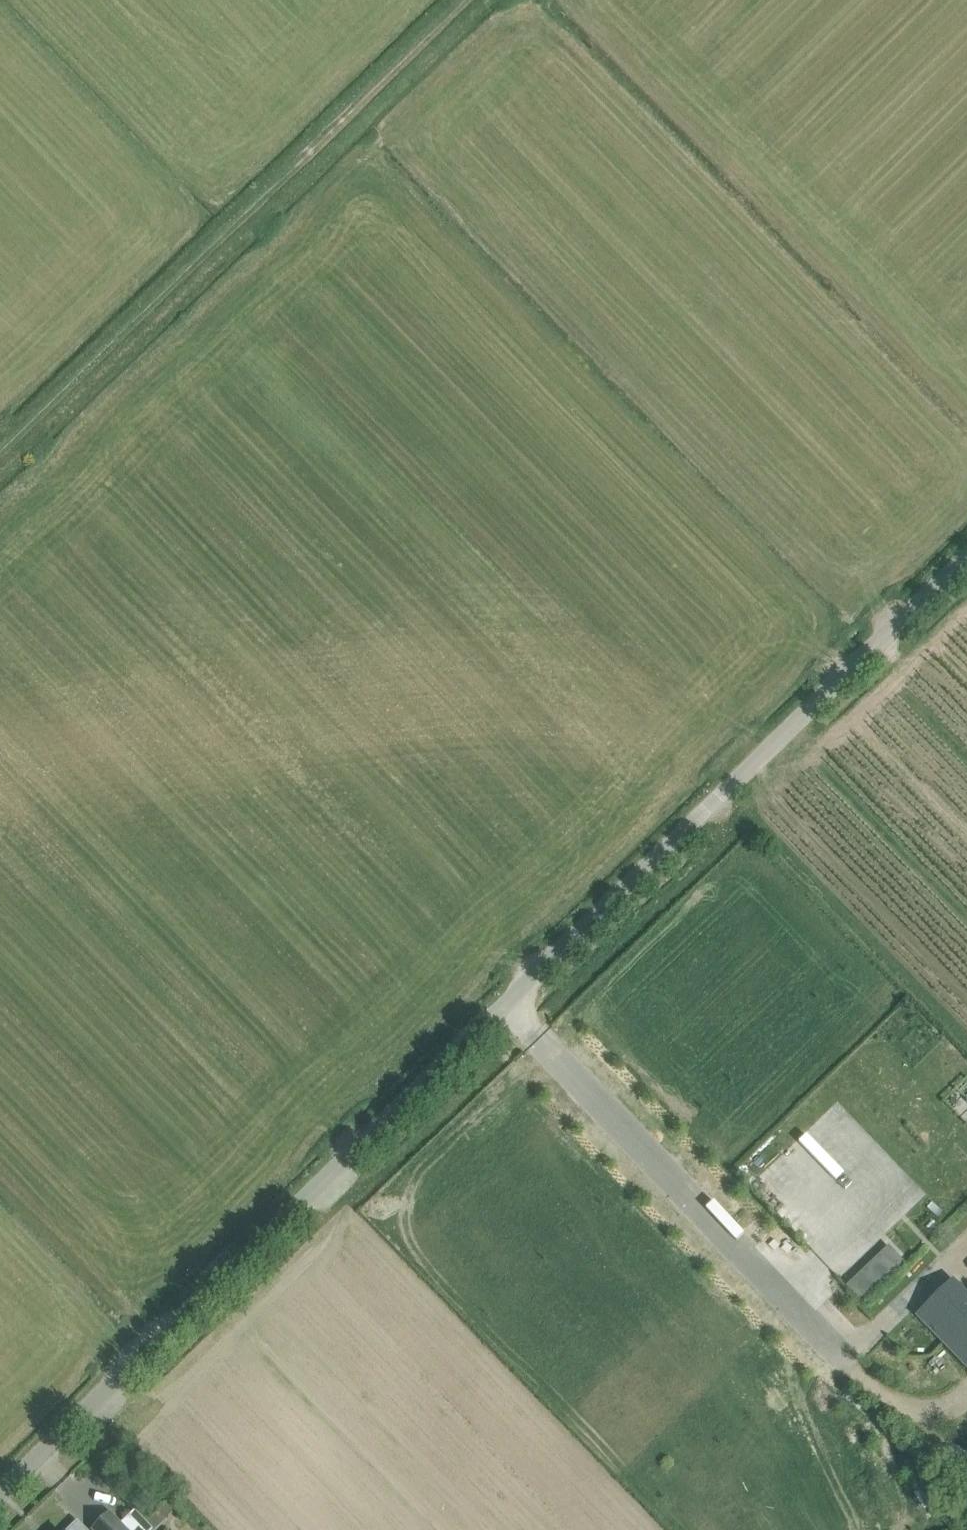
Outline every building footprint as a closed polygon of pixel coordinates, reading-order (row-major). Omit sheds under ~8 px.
[(887,1153),(870,1170),(910,1209),(927,1191),(887,1153)] [(888,1259),(896,1267),(902,1261),(894,1253),(888,1259)] [(953,1281),(927,1306),(916,1317),(942,1344),(966,1369),(966,1295),(953,1281)]
